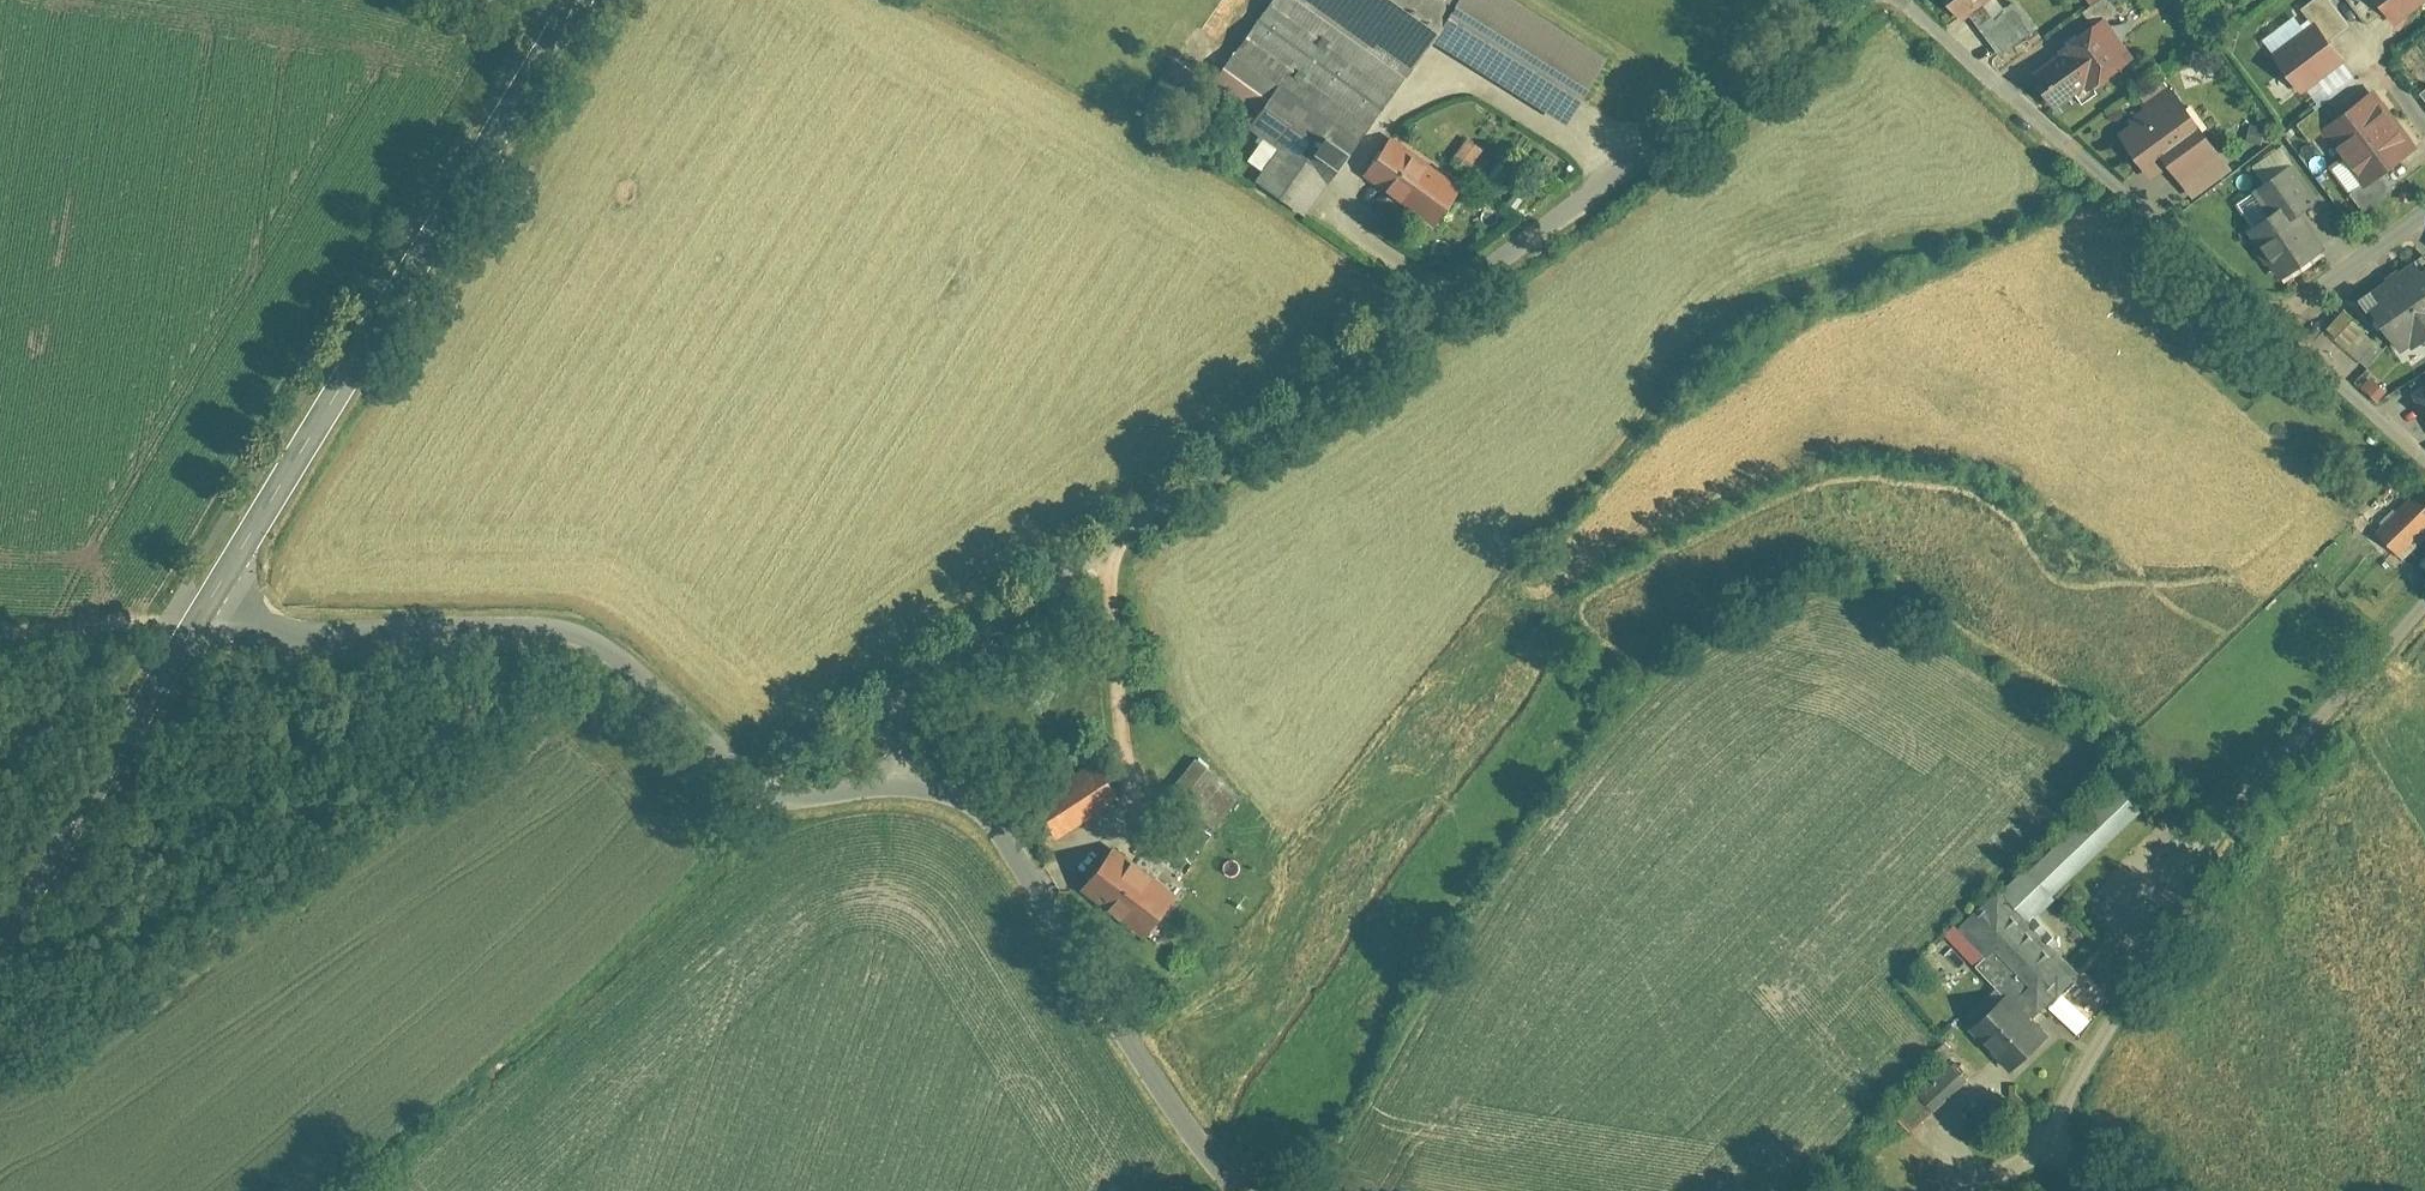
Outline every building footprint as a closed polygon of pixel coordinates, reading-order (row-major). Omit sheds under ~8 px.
[(1230,58),(1271,87),(1345,139),(1354,145),(1401,78),(1289,0),(1271,0),(1230,58)] [(1401,78),(1424,45),(1552,128),(1597,57),(1507,0),(1289,0),(1401,78)] [(1981,0),(1932,0),(1951,21),(1981,0)] [(2390,19),(2417,0),(2372,0),(2390,19)] [(2053,112),(2136,54),(2105,12),(2022,74),(2053,112)] [(2293,87),(2343,53),(2320,17),(2266,53),(2293,87)] [(1271,87),(1244,125),(1277,148),(1246,191),(1288,220),(1345,139),(1271,87)] [(2367,180),(2413,145),(2370,89),(2324,124),(2367,180)] [(2186,191),(2229,163),(2172,94),(2113,134),(2147,179),(2163,169),(2186,191)] [(1387,141),(1360,181),(1428,226),(1455,186),(1387,141)] [(2277,272),(2322,245),(2304,217),(2325,207),(2297,164),(2250,190),(2264,211),(2244,222),(2277,272)] [(2424,329),(2424,258),(2367,299),(2400,347),(2424,329)] [(2404,393),(2424,423),(2424,380),(2404,393)] [(2420,494),(2374,529),(2395,550),(2424,526),(2424,499),(2420,494)] [(1194,764),(1162,808),(1201,837),(1234,794),(1194,764)] [(1024,807),(1046,841),(1112,801),(1091,766),(1024,807)] [(2079,971),(2031,921),(2138,819),(2110,789),(1958,934),(2034,1014),(2079,971)] [(1121,846),(1091,885),(1152,933),(1183,894),(1121,846)] [(1999,1000),(1963,1036),(2006,1080),(2043,1044),(1999,1000)]
